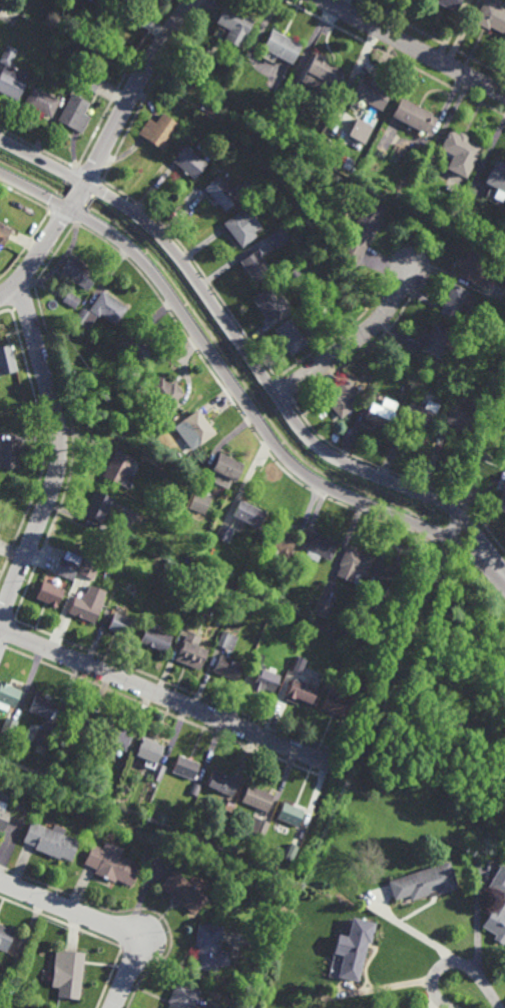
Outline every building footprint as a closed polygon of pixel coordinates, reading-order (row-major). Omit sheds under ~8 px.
[(98,5),(101,0),(109,0),(105,8),(98,5)] [(455,13),(431,0),(462,0),(455,13)] [(474,22),(485,0),(488,0),(504,9),(504,35),(491,27),(490,30),(474,22)] [(241,48),(225,40),(230,31),(216,23),(226,5),(255,20),(246,37),(247,37),(241,48)] [(294,65),(263,49),(273,30),(304,45),(294,65)] [(10,67),(0,62),(0,59),(8,44),(19,50),(10,67)] [(336,91),(306,74),(317,54),(339,66),(338,68),(346,72),(336,91)] [(17,100),(0,92),(0,75),(5,65),(28,77),(17,100)] [(94,93),(81,86),(88,73),(101,80),(94,93)] [(370,82),(371,79),(378,83),(377,86),(391,93),(381,112),(351,96),(361,77),(370,82)] [(223,93),(216,89),(220,83),(226,87),(223,93)] [(51,117),(23,104),(31,88),(59,101),(51,117)] [(82,134),(57,121),(70,94),(89,104),(84,114),(90,117),(82,134)] [(429,135),(424,132),(423,134),(391,117),(402,98),(433,115),(432,116),(437,119),(429,135)] [(179,125),(160,151),(137,134),(148,118),(155,123),(162,113),(179,125)] [(372,127),(355,119),(346,136),(364,144),(372,127)] [(459,136),(460,132),(470,137),(468,141),(482,148),(466,180),(447,169),(452,159),(442,154),(443,151),(440,150),(450,131),(459,136)] [(195,180),(172,161),(184,147),(207,165),(195,180)] [(497,160),(504,165),(504,198),(502,204),(493,199),(498,190),(485,184),(497,160)] [(296,185),(288,181),(295,170),(302,174),(296,185)] [(225,212),(204,189),(219,176),(240,198),(225,212)] [(252,188),(248,184),(253,179),(257,183),(252,188)] [(355,269),(338,259),(368,200),(386,209),(355,269)] [(262,228),(255,233),(258,237),(242,249),(223,224),(238,212),(239,214),(246,208),(262,228)] [(1,251),(0,250),(0,224),(12,230),(1,251)] [(277,250),(267,237),(282,226),(292,240),(277,250)] [(256,284),(240,262),(258,249),(262,254),(260,255),(272,273),(256,284)] [(487,291),(456,278),(467,252),(485,259),(481,267),(494,273),(487,291)] [(87,291),(59,271),(71,255),(98,275),(87,291)] [(296,278),(290,271),(295,268),(300,275),(296,278)] [(337,290),(333,286),(339,281),(343,285),(337,290)] [(467,316),(461,313),(456,323),(438,315),(453,285),(470,293),(468,297),(475,300),(467,316)] [(276,299),(281,296),(289,309),(269,323),(253,300),(269,289),(276,299)] [(75,309),(62,301),(68,291),(81,299),(75,309)] [(117,324),(101,314),(98,317),(89,310),(102,291),(127,309),(117,324)] [(89,329),(75,320),(83,308),(97,317),(89,329)] [(291,354),(273,329),(289,317),(307,343),(291,354)] [(438,356),(420,348),(435,322),(451,330),(438,356)] [(142,364),(121,342),(135,328),(156,350),(142,364)] [(18,369),(0,375),(0,345),(11,342),(18,369)] [(183,395),(164,408),(147,384),(162,373),(170,384),(174,381),(183,395)] [(361,396),(353,402),(356,405),(340,418),(320,394),(335,381),(337,384),(345,377),(361,396)] [(131,397),(125,393),(129,385),(135,388),(131,397)] [(387,429),(363,417),(372,399),(381,404),(384,396),(397,402),(387,429)] [(472,431),(444,419),(452,400),(480,412),(472,431)] [(427,429),(402,418),(409,401),(435,413),(427,429)] [(191,450),(173,426),(197,408),(215,432),(191,450)] [(164,426),(159,421),(163,417),(168,421),(164,426)] [(20,467),(0,467),(1,440),(21,440),(20,467)] [(480,450),(473,447),(475,442),(482,445),(480,450)] [(128,488),(102,475),(115,448),(133,457),(126,472),(134,476),(128,488)] [(234,481),(231,479),(226,489),(213,483),(210,469),(218,452),(242,463),(234,481)] [(495,507),(504,482),(504,511),(495,507)] [(101,520),(84,513),(95,489),(112,496),(101,520)] [(204,514),(188,508),(194,492),(210,498),(204,514)] [(256,529),(231,517),(239,501),(264,513),(256,529)] [(174,526),(167,523),(169,518),(177,521),(174,526)] [(226,544),(215,538),(222,524),(233,529),(226,544)] [(286,560),(279,557),(277,561),(266,556),(269,548),(260,545),(267,526),(295,538),(286,560)] [(330,560),(319,556),(316,563),(304,557),(307,551),(301,548),(309,530),(337,542),(330,560)] [(365,577),(361,575),(357,585),(335,576),(339,565),(338,565),(346,546),(373,557),(365,577)] [(190,561),(185,558),(188,552),(193,554),(190,561)] [(297,568),(290,565),(295,552),(302,555),(297,568)] [(399,588),(374,577),(380,562),(386,565),(392,552),(411,561),(399,588)] [(72,580),(52,572),(59,556),(78,564),(72,580)] [(92,579),(78,572),(84,557),(99,564),(92,579)] [(55,585),(63,589),(56,607),(47,603),(47,602),(35,596),(42,579),(49,583),(52,577),(58,579),(55,585)] [(94,623),(74,614),(72,617),(68,616),(70,612),(67,611),(77,589),(103,600),(94,623)] [(327,620),(312,614),(318,598),(333,604),(327,620)] [(128,637),(107,629),(113,612),(135,621),(128,637)] [(165,652),(140,642),(147,626),(172,636),(165,652)] [(232,651),(215,645),(221,630),(237,637),(232,651)] [(199,670),(175,660),(187,633),(200,638),(197,646),(208,650),(199,670)] [(274,692),(266,690),(264,694),(251,689),(254,678),(248,676),(256,653),(263,655),(259,668),(280,675),(274,692)] [(236,681),(212,672),(219,655),(243,665),(236,681)] [(300,675),(306,660),(297,656),(291,671),(300,675)] [(299,682),(299,680),(308,684),(308,686),(317,689),(310,706),(298,701),(297,704),(283,698),(290,678),(299,682)] [(7,711),(0,708),(0,688),(3,681),(10,684),(10,682),(15,684),(14,686),(23,690),(15,708),(13,707),(12,709),(9,708),(7,711)] [(342,717),(320,708),(327,692),(326,692),(329,685),(338,689),(335,695),(348,701),(342,717)] [(48,720),(27,711),(34,695),(54,703),(48,720)] [(89,738),(74,732),(69,743),(57,739),(69,708),(97,719),(89,738)] [(13,737),(0,732),(7,717),(19,722),(13,737)] [(125,730),(126,728),(131,731),(131,733),(133,733),(125,751),(97,740),(104,722),(125,730)] [(47,749),(32,743),(38,728),(53,734),(47,749)] [(157,741),(156,743),(163,746),(156,764),(155,764),(153,769),(144,765),(146,760),(133,755),(141,737),(142,738),(143,735),(157,741)] [(195,779),(193,778),(192,779),(172,771),(178,755),(199,763),(195,774),(197,775),(195,779)] [(159,782),(150,778),(157,762),(166,766),(159,782)] [(232,777),(233,775),(236,777),(236,779),(238,780),(231,796),(223,793),(223,794),(206,787),(213,770),(232,777)] [(195,793),(190,791),(193,783),(199,785),(195,793)] [(259,790),(259,789),(274,795),(267,812),(241,801),(247,785),(259,790)] [(5,833),(0,831),(0,801),(7,804),(5,810),(12,812),(5,833)] [(292,806),(294,802),(305,807),(297,827),(276,818),(283,802),(292,806)] [(263,836),(247,830),(253,816),(268,822),(263,836)] [(51,830),(53,824),(64,829),(62,835),(78,841),(69,861),(59,857),(59,859),(34,849),(35,847),(23,841),(31,822),(51,830)] [(107,851),(109,846),(118,850),(116,855),(139,865),(129,886),(115,879),(114,882),(94,873),(96,869),(84,864),(92,844),(107,851)] [(488,888),(504,859),(504,946),(494,940),(496,936),(482,928),(501,896),(488,888)] [(430,899),(429,896),(411,902),(410,900),(399,903),(398,900),(394,901),(388,882),(449,862),(458,890),(430,899)] [(193,916),(159,886),(173,870),(207,899),(193,916)] [(370,945),(368,944),(358,983),(337,978),(343,956),(334,954),(339,935),(348,937),(352,918),(375,924),(370,945)] [(6,953),(0,950),(0,925),(15,931),(6,953)] [(227,967),(217,966),(216,971),(194,969),(197,946),(194,946),(197,925),(221,928),(218,951),(228,952),(227,967)] [(84,952),(79,1001),(57,998),(58,986),(51,985),(54,951),(63,952),(63,950),(84,952)] [(200,991),(192,1007),(166,1007),(168,1003),(166,1002),(176,980),(200,991)]
